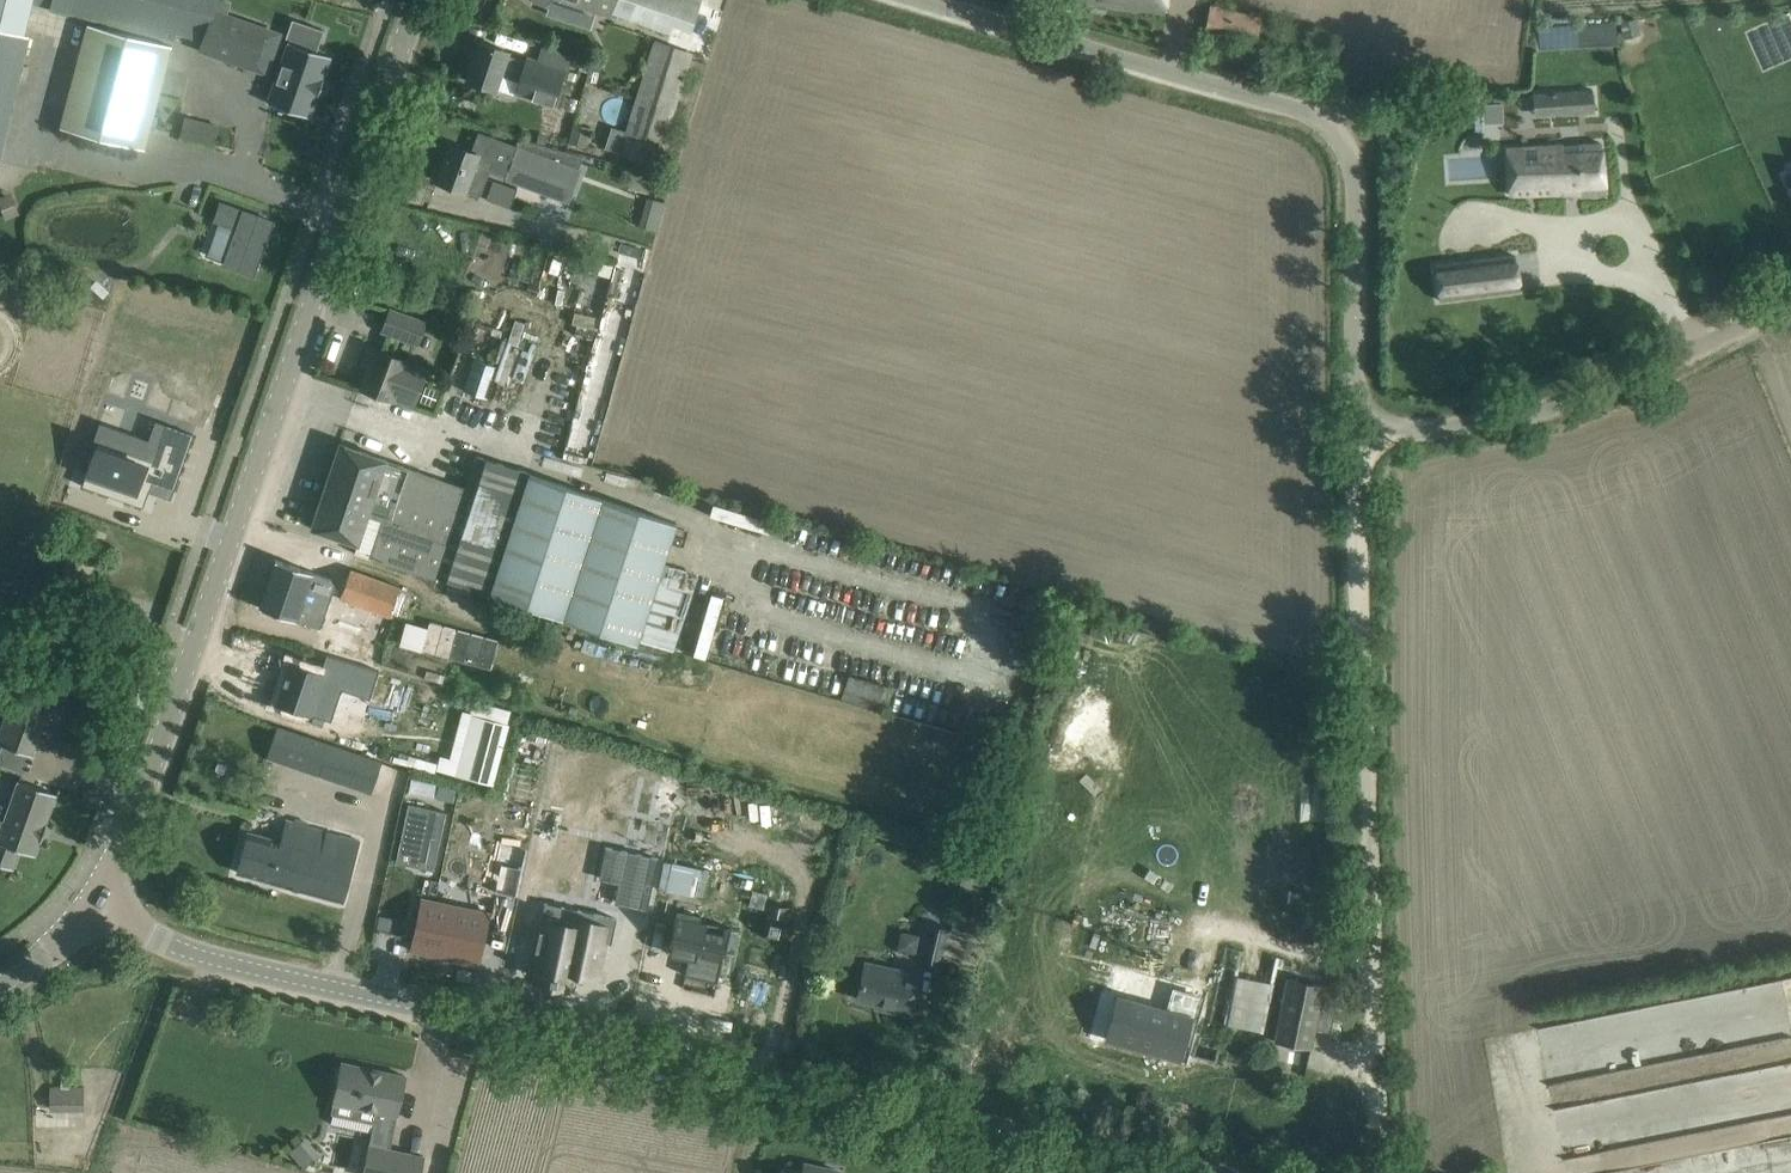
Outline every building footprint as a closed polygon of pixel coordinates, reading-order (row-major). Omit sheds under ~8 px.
[(30,34),(25,33),(32,1),(88,16),(174,40),(175,33),(202,39),(212,11),(215,0),(0,0),(0,160),(30,34)] [(611,16),(612,14),(669,33),(672,25),(692,31),(702,0),(563,0),(611,16)] [(1164,14),(1166,0),(1064,0),(1164,14)] [(1210,4),(1205,27),(1257,39),(1262,15),(1223,7),(1224,2),(1216,0),(1215,5),(1210,4)] [(276,36),(277,36),(278,34),(212,11),(211,15),(202,39),(198,48),(265,72),(266,69),(265,68),(264,69),(253,66),(265,31),(276,35),(276,36)] [(1638,29),(1635,18),(1620,22),(1623,33),(1638,29)] [(290,40),(267,102),(309,117),(317,94),(318,95),(324,79),(322,78),(330,56),(317,51),(324,30),(292,19),(286,38),(290,40)] [(86,23),(61,127),(144,149),(172,46),(86,23)] [(479,41),(466,80),(496,90),(501,77),(520,84),(517,92),(554,104),(569,57),(543,48),(538,63),(529,59),(528,62),(509,56),(510,52),(479,41)] [(654,42),(627,131),(614,127),(607,148),(620,153),(619,155),(656,166),(691,53),(654,42)] [(1594,111),(1593,90),(1553,93),(1554,114),(1594,111)] [(219,125),(184,118),(180,137),(215,144),(219,125)] [(591,128),(574,124),(569,143),(586,148),(591,128)] [(451,144),(437,181),(460,189),(465,192),(465,191),(480,196),(489,171),(506,177),(568,200),(587,154),(544,143),(544,144),(521,137),(518,145),(478,131),(471,151),(451,144)] [(1582,190),(1583,197),(1604,196),(1601,141),(1505,147),(1508,195),(1582,190)] [(0,197),(0,204),(7,220),(21,213),(11,192),(0,197)] [(652,197),(648,224),(661,226),(665,198),(652,197)] [(214,221),(237,228),(224,265),(253,275),(273,221),(221,202),(214,221)] [(1518,286),(1514,253),(1434,263),(1438,296),(1518,286)] [(611,278),(614,263),(589,256),(585,271),(611,278)] [(95,279),(83,292),(97,305),(109,293),(95,279)] [(382,331),(418,344),(426,322),(390,309),(382,331)] [(375,349),(361,388),(412,407),(427,368),(375,349)] [(497,366),(474,359),(464,390),(486,398),(497,366)] [(110,379),(105,393),(158,408),(163,394),(110,379)] [(115,437),(101,478),(159,499),(167,476),(185,483),(205,429),(182,421),(169,457),(115,437)] [(340,442),(328,478),(352,487),(348,500),(365,505),(362,513),(368,516),(384,521),(432,538),(451,482),(342,443),(340,442)] [(384,521),(372,559),(437,580),(438,577),(638,643),(639,639),(673,651),(699,573),(665,561),(679,520),(477,455),(466,487),(451,482),(432,538),(384,521)] [(355,553),(372,559),(384,521),(368,516),(362,513),(365,505),(348,500),(352,487),(328,478),(311,527),(334,535),(358,544),(355,553)] [(777,535),(781,521),(717,504),(713,517),(777,535)] [(277,561),(261,607),(295,619),(295,618),(315,625),(322,606),(332,609),(338,593),(308,583),(311,573),(277,561)] [(390,616),(391,613),(409,620),(419,593),(401,586),(351,568),(340,597),(390,616)] [(291,662),(278,703),(308,713),(331,720),(342,689),(370,698),(379,671),(328,656),(322,672),(291,662)] [(849,675),(842,695),(881,708),(888,688),(849,675)] [(38,724),(43,726),(49,710),(10,697),(0,725),(0,745),(28,754),(38,724)] [(474,715),(458,775),(493,784),(509,724),(508,723),(474,715)] [(268,757),(372,792),(382,762),(278,727),(268,757)] [(577,767),(571,796),(602,802),(608,773),(577,767)] [(56,794),(19,781),(0,833),(0,864),(13,869),(20,850),(35,855),(56,794)] [(413,781),(409,796),(434,802),(437,786),(413,781)] [(550,797),(538,864),(591,874),(603,807),(550,797)] [(408,804),(396,862),(433,871),(446,812),(408,804)] [(343,901),(360,841),(308,827),(308,824),(297,821),(296,824),(288,821),(282,841),(248,832),(237,872),(343,901)] [(607,848),(601,878),(621,882),(616,902),(646,908),(646,910),(647,910),(658,858),(606,847),(605,848),(606,848),(607,848)] [(669,858),(664,889),(701,894),(705,863),(669,858)] [(420,899),(409,950),(479,966),(490,914),(420,899)] [(769,904),(762,938),(780,941),(787,908),(769,904)] [(540,923),(529,975),(549,980),(548,981),(555,982),(555,981),(571,984),(574,970),(579,971),(598,975),(605,940),(610,941),(609,944),(611,944),(617,918),(577,910),(573,930),(540,923)] [(668,947),(668,949),(688,955),(684,975),(686,975),(688,967),(717,973),(715,982),(717,982),(724,954),(725,954),(726,952),(724,952),(727,940),(723,939),(726,929),(731,930),(732,928),(700,921),(701,915),(699,915),(698,920),(678,916),(679,910),(677,910),(675,916),(675,915),(674,918),(675,918),(669,947),(668,947)] [(962,931),(964,917),(953,915),(951,929),(962,931)] [(947,926),(928,922),(921,958),(940,962),(947,926)] [(1265,975),(1281,977),(1283,956),(1267,954),(1265,975)] [(883,1009),(910,1015),(919,975),(864,963),(857,998),(884,1004),(883,1009)] [(1271,1028),(1276,977),(1241,974),(1238,999),(1234,998),(1231,1024),(1271,1028)] [(1275,1041),(1310,1049),(1323,985),(1288,978),(1275,1041)] [(1613,1144),(1773,1115),(1776,1134),(1790,1131),(1790,1021),(1787,1001),(1790,1000),(1790,979),(1660,1003),(1663,1021),(1686,1016),(1692,1047),(1724,1041),(1731,1082),(1606,1105),(1613,1144)] [(1328,986),(1320,1026),(1332,1028),(1340,989),(1328,986)] [(1121,1019),(1116,1036),(1177,1052),(1180,1040),(1185,1041),(1186,1042),(1192,1020),(1186,1019),(1193,994),(1173,988),(1166,1013),(1128,1002),(1123,1019),(1121,1019)] [(1548,1078),(1617,1067),(1608,1015),(1539,1026),(1548,1078)] [(336,1086),(333,1104),(397,1117),(401,1099),(406,1076),(342,1062),(340,1068),(336,1071),(333,1081),(336,1086)] [(50,1088),(50,1108),(84,1108),(84,1088),(50,1088)] [(424,1157),(390,1149),(395,1128),(373,1123),(362,1172),(421,1172),(424,1157)] [(319,1157),(305,1140),(292,1151),(305,1167),(319,1157)] [(839,1172),(803,1164),(801,1171),(782,1167),(781,1172),(839,1172)]
